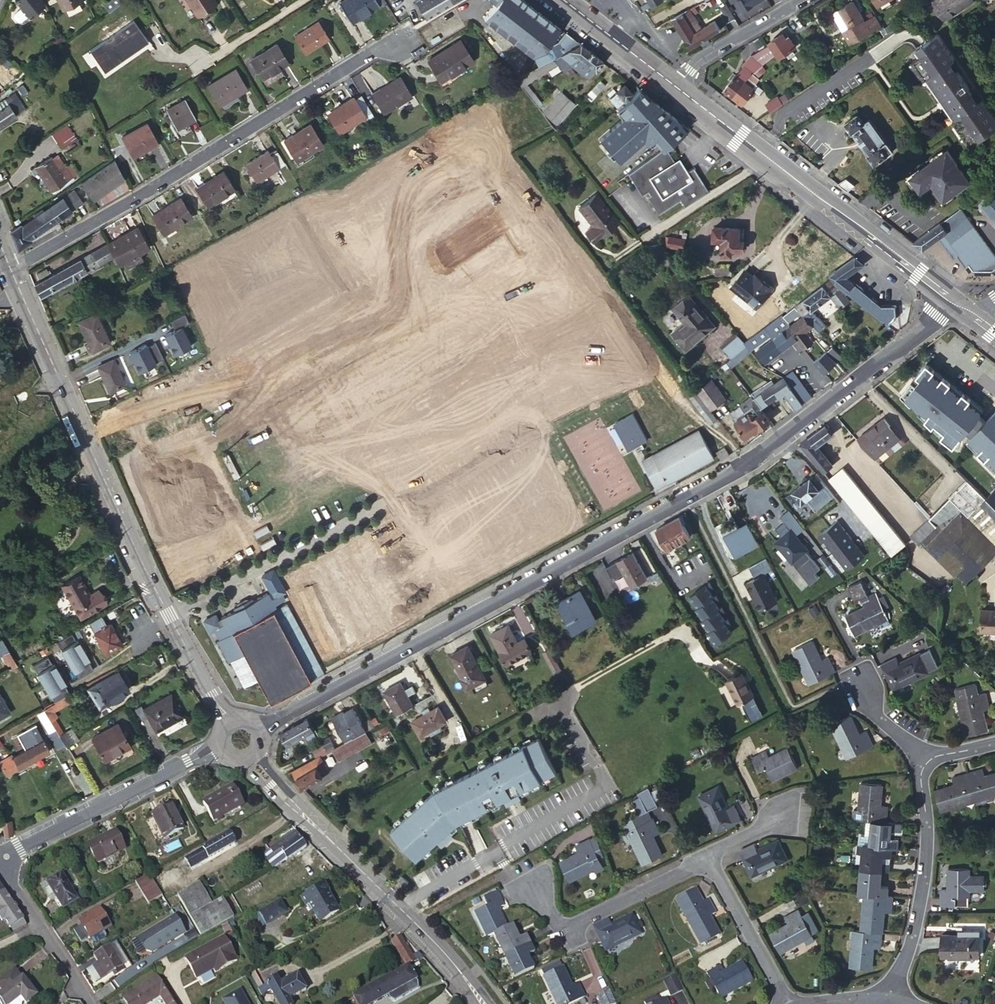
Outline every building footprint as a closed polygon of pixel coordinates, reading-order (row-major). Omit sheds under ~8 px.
[(16,0),(22,7),(28,15),(29,16),(44,3),(42,0),(16,0)] [(80,0),(57,0),(62,10),(80,0)] [(108,12),(121,2),(119,0),(112,0),(104,6),(108,12)] [(214,3),(212,0),(186,0),(196,14),(214,3)] [(376,0),(342,0),(339,2),(351,22),(379,6),(376,0)] [(457,0),(416,0),(414,1),(425,19),(457,0)] [(559,27),(523,0),(492,0),(495,2),(482,18),(531,55),(547,46),(546,44),(559,27)] [(648,0),(639,5),(642,10),(660,0),(647,0),(648,0)] [(757,0),(739,0),(744,8),(757,0)] [(838,9),(848,27),(842,30),(849,43),(879,26),(874,15),(864,21),(857,7),(860,6),(857,0),(853,0),(838,9)] [(945,18),(971,0),(937,0),(934,2),(945,18)] [(698,3),(693,6),(696,13),(702,10),(698,3)] [(693,6),(671,18),(690,47),(698,42),(701,46),(712,40),(709,36),(722,28),(717,19),(704,27),(696,13),(693,6)] [(28,15),(22,7),(13,14),(13,17),(17,21),(20,21),(28,15)] [(848,27),(838,9),(831,13),(842,30),(848,27)] [(117,58),(145,38),(133,20),(105,40),(117,58)] [(305,52),(328,38),(317,22),(294,36),(305,52)] [(888,33),(898,27),(895,22),(885,29),(888,33)] [(579,43),(564,32),(557,41),(531,55),(537,66),(579,43)] [(786,53),(791,49),(795,46),(788,37),(785,38),(782,33),(769,42),(779,57),(786,53)] [(982,136),(994,127),(994,117),(983,100),(973,106),(968,99),(978,92),(974,86),(970,89),(957,71),(952,75),(945,64),(954,58),(938,34),(920,46),(925,51),(912,60),(912,61),(922,75),(940,101),(944,98),(948,103),(944,106),(956,123),(966,138),(972,134),(978,130),(982,136)] [(57,43),(59,45),(60,44),(63,42),(60,35),(52,42),(55,45),(57,43)] [(436,67),(443,79),(472,60),(459,40),(427,61),(433,69),(436,67)] [(261,78),(288,62),(276,43),(249,60),(261,78)] [(537,66),(514,78),(520,85),(557,64),(560,68),(575,56),(594,70),(602,61),(591,52),(579,43),(537,66)] [(751,71),(761,65),(774,54),(768,45),(750,56),(749,55),(742,65),(744,66),(737,75),(735,73),(722,90),(731,97),(751,71)] [(920,46),(915,50),(919,55),(925,51),(920,46)] [(794,54),(791,49),(786,53),(788,58),(794,54)] [(912,61),(910,62),(919,77),(922,75),(912,61)] [(765,71),(761,65),(751,71),(731,97),(741,104),(752,89),(759,94),(762,89),(754,83),(758,78),(758,76),(765,71)] [(441,81),(443,79),(436,67),(433,69),(441,81)] [(219,105),(247,88),(235,69),(207,86),(219,105)] [(398,77),(389,82),(390,84),(379,91),(378,89),(371,93),(383,113),(410,96),(398,77)] [(603,84),(598,80),(589,90),(593,93),(589,96),(592,99),(596,95),(595,94),(603,84)] [(390,84),(389,82),(378,89),(379,91),(390,84)] [(617,106),(630,94),(621,84),(614,91),(608,97),(617,106)] [(623,116),(598,139),(616,159),(641,137),(646,143),(652,138),(662,150),(665,148),(686,130),(674,116),(644,93),(643,94),(638,88),(630,94),(617,106),(615,107),(623,116)] [(557,125),(575,104),(559,90),(541,111),(557,125)] [(0,102),(0,125),(15,115),(15,114),(24,108),(14,93),(0,102)] [(779,98),(782,104),(788,99),(785,94),(779,98)] [(777,96),(765,104),(770,112),(782,104),(779,98),(777,96)] [(338,133),(365,116),(353,97),(336,108),(337,109),(328,115),(338,133)] [(168,114),(171,119),(177,130),(195,119),(184,99),(166,110),(168,114)] [(128,118),(139,110),(135,104),(124,112),(128,118)] [(874,164),(892,151),(869,119),(864,123),(855,111),(851,114),(853,116),(844,122),(851,132),(853,131),(869,153),(867,154),(874,164)] [(132,156),(157,143),(146,123),(121,137),(132,156)] [(296,161),(322,144),(309,123),(283,140),(296,161)] [(956,123),(953,126),(963,140),(966,138),(956,123)] [(51,134),(56,142),(67,134),(62,127),(51,134)] [(978,130),(972,134),(976,140),(982,136),(978,130)] [(67,134),(56,142),(60,148),(75,138),(71,132),(67,134)] [(113,148),(119,145),(113,133),(107,136),(113,148)] [(674,162),(665,148),(662,150),(628,174),(642,196),(645,193),(648,191),(650,194),(647,197),(658,214),(680,200),(684,206),(682,207),(683,208),(710,191),(709,189),(708,190),(693,168),(694,167),(687,172),(679,159),(674,162)] [(932,160),(944,151),(942,148),(930,157),(932,160)] [(276,149),(269,153),(278,167),(285,163),(276,149)] [(954,191),(969,180),(961,169),(956,172),(953,166),(957,164),(947,149),(944,151),(932,160),(930,157),(929,157),(932,160),(920,168),(910,175),(916,185),(920,190),(936,178),(940,183),(935,187),(943,199),(954,191)] [(255,182),(278,167),(269,153),(267,150),(245,165),(255,182)] [(34,167),(50,191),(76,173),(70,164),(65,167),(57,155),(53,158),(51,156),(34,167)] [(116,160),(109,165),(118,178),(123,175),(116,160)] [(81,184),(90,197),(118,178),(109,165),(81,184)] [(910,175),(920,168),(919,166),(905,176),(913,187),(916,185),(910,175)] [(207,206),(233,189),(222,171),(196,188),(207,206)] [(837,184),(847,191),(855,185),(845,178),(837,184)] [(987,186),(972,198),(987,214),(994,224),(994,195),(987,186)] [(943,199),(935,187),(932,189),(941,203),(955,193),(954,191),(943,199)] [(73,189),(47,208),(55,221),(81,202),(74,191),(73,189)] [(593,241),(616,222),(594,194),(578,208),(592,225),(584,231),(593,241)] [(179,197),(162,209),(164,212),(160,214),(158,211),(151,216),(164,234),(191,216),(179,197)] [(47,208),(36,216),(44,228),(55,221),(47,208)] [(959,208),(912,242),(921,249),(938,237),(944,246),(945,246),(954,258),(957,256),(965,267),(969,264),(973,270),(992,270),(994,267),(994,257),(959,208)] [(13,228),(9,231),(17,250),(30,240),(29,239),(44,228),(36,216),(21,226),(20,224),(13,228)] [(741,239),(741,227),(714,226),(714,240),(722,241),(722,248),(723,249),(723,255),(733,255),(733,249),(744,250),(745,239),(741,239)] [(122,261),(136,253),(148,246),(137,227),(107,243),(114,256),(118,263),(122,261)] [(669,237),(667,237),(665,245),(668,245),(668,247),(685,249),(686,239),(669,235),(669,237)] [(114,256),(107,243),(49,275),(45,268),(35,274),(39,280),(34,283),(40,296),(114,256)] [(140,260),(136,253),(122,261),(125,267),(140,260)] [(857,257),(856,257),(837,271),(836,269),(830,274),(833,278),(837,283),(862,304),(889,324),(897,317),(896,305),(882,306),(878,303),(846,277),(862,266),(863,262),(857,257)] [(731,276),(732,268),(716,267),(716,275),(731,276)] [(772,288),(764,281),(761,284),(754,279),(745,271),(733,287),(757,306),(772,288)] [(761,284),(764,281),(757,276),(754,279),(761,284)] [(838,290),(830,279),(823,284),(824,286),(795,307),(800,313),(804,317),(814,326),(819,332),(826,325),(812,311),(831,297),(840,309),(849,302),(839,289),(838,290)] [(783,299),(790,308),(799,303),(791,292),(783,299)] [(715,326),(708,318),(706,320),(700,314),(702,312),(687,294),(673,306),(686,322),(673,333),(687,349),(715,326)] [(782,314),(790,308),(783,299),(782,296),(774,302),(776,306),(780,310),(782,314)] [(795,307),(784,316),(788,322),(800,313),(795,307)] [(771,323),(782,314),(780,310),(775,314),(769,319),(771,323)] [(706,320),(708,318),(702,312),(700,314),(706,320)] [(92,352),(109,343),(95,313),(77,321),(92,352)] [(165,333),(175,352),(190,345),(181,326),(188,322),(184,313),(170,320),(175,328),(165,333)] [(788,322),(784,316),(772,325),(776,331),(782,326),(786,331),(758,351),(766,362),(797,338),(789,328),(791,326),(788,322)] [(789,328),(797,338),(805,349),(814,341),(807,333),(814,326),(804,317),(791,326),(789,328)] [(769,327),(762,331),(764,335),(765,336),(772,331),(769,327)] [(753,338),(755,341),(764,335),(762,331),(753,338)] [(745,343),(737,335),(723,347),(732,359),(747,346),(745,343)] [(747,346),(751,350),(759,345),(755,341),(753,338),(753,337),(745,343),(747,346)] [(146,343),(131,351),(140,370),(156,362),(155,361),(163,357),(156,342),(148,346),(146,343)] [(833,345),(827,351),(838,361),(843,356),(833,345)] [(747,346),(732,359),(736,364),(751,351),(751,350),(747,346)] [(827,351),(816,361),(826,372),(838,361),(827,351)] [(108,392),(125,385),(113,359),(97,366),(108,392)] [(902,395),(954,446),(967,430),(972,434),(967,440),(994,468),(994,412),(986,420),(980,414),(984,409),(979,405),(927,363),(902,395)] [(754,396),(763,408),(770,403),(784,393),(797,410),(804,404),(803,403),(794,392),(792,388),(793,387),(785,376),(781,374),(774,380),(773,379),(752,394),(754,396)] [(713,409),(727,398),(712,379),(698,390),(713,409)] [(803,403),(812,396),(803,385),(794,392),(803,403)] [(711,424),(718,419),(697,392),(691,397),(711,424)] [(754,396),(742,405),(748,413),(738,421),(737,422),(747,436),(755,430),(759,426),(761,428),(772,419),(765,410),(763,408),(754,396)] [(738,421),(748,413),(742,405),(733,412),(733,416),(738,421)] [(634,413),(616,423),(628,444),(632,442),(635,447),(642,443),(644,449),(645,448),(642,443),(648,440),(634,413)] [(877,457),(901,438),(884,417),(859,437),(877,457)] [(833,434),(826,424),(800,443),(823,470),(824,472),(833,465),(818,446),(833,434)] [(658,488),(713,457),(699,430),(643,461),(658,488)] [(717,452),(721,459),(729,456),(725,448),(717,452)] [(894,555),(907,543),(843,468),(830,479),(836,486),(894,555)] [(813,511),(834,495),(816,473),(786,497),(796,510),(802,505),(800,503),(804,500),(813,511)] [(859,475),(855,478),(867,493),(871,490),(859,475)] [(939,528),(929,537),(932,541),(963,510),(969,516),(981,503),(986,498),(968,480),(930,518),(939,528)] [(986,498),(981,503),(994,517),(994,489),(994,488),(986,498)] [(963,510),(932,541),(929,544),(966,581),(994,553),(994,517),(981,503),(969,516),(963,510)] [(784,522),(791,529),(796,534),(803,529),(788,510),(780,517),(784,522)] [(691,536),(681,516),(659,529),(669,548),(691,536)] [(911,535),(920,545),(929,537),(939,528),(930,518),(911,535)] [(819,534),(833,552),(850,538),(836,521),(819,534)] [(791,529),(784,522),(776,528),(783,536),(791,529)] [(739,530),(736,525),(721,532),(725,538),(739,530)] [(735,557),(759,543),(749,525),(739,530),(725,538),(735,557)] [(821,567),(807,550),(809,549),(796,534),(791,529),(783,536),(776,542),(781,548),(778,551),(786,560),(789,557),(811,583),(819,576),(816,571),(821,567)] [(186,568),(205,559),(194,535),(175,544),(186,568)] [(850,538),(833,552),(847,570),(864,556),(850,538)] [(633,585),(648,577),(634,552),(608,567),(614,579),(626,572),(633,585)] [(823,555),(818,560),(824,568),(830,564),(823,555)] [(756,578),(747,583),(762,610),(779,600),(764,574),(773,569),(767,558),(750,567),(756,578)] [(97,590),(89,595),(87,596),(84,592),(86,591),(78,575),(61,585),(79,616),(104,603),(97,590)] [(268,587),(270,590),(273,596),(270,598),(266,592),(252,600),(250,597),(245,600),(247,603),(239,607),(238,604),(233,606),(235,610),(220,617),(221,618),(217,620),(215,615),(203,621),(209,632),(216,629),(221,638),(216,640),(228,662),(230,661),(234,667),(236,666),(240,673),(237,674),(244,686),(257,679),(269,702),(323,673),(286,604),(275,609),(273,606),(285,600),(281,593),(285,592),(279,581),(268,587)] [(883,627),(891,623),(887,615),(889,614),(887,610),(890,608),(885,597),(880,599),(877,594),(868,598),(867,595),(868,594),(861,581),(847,587),(854,601),(860,598),(865,608),(847,617),(856,634),(881,623),(883,627)] [(713,586),(711,582),(691,597),(699,607),(715,595),(710,588),(713,586)] [(577,631),(597,620),(580,590),(561,601),(577,631)] [(699,607),(697,609),(705,619),(721,607),(716,600),(719,598),(717,593),(715,595),(699,607)] [(705,619),(703,620),(710,631),(727,619),(722,612),(725,609),(723,605),(721,607),(705,619)] [(678,609),(672,612),(675,618),(681,615),(678,609)] [(982,610),(981,630),(994,631),(994,611),(982,610)] [(103,620),(100,615),(76,629),(79,634),(91,627),(103,620)] [(710,631),(709,632),(717,644),(733,631),(728,624),(731,621),(729,617),(727,619),(710,631)] [(103,620),(91,627),(99,641),(97,641),(101,649),(104,648),(106,652),(122,644),(111,623),(106,625),(103,620)] [(508,664),(533,651),(526,639),(519,643),(510,625),(491,634),(508,664)] [(80,636),(79,634),(76,629),(66,634),(70,642),(80,636)] [(71,632),(56,641),(67,659),(83,650),(78,641),(76,642),(71,632)] [(814,682),(835,672),(836,671),(829,658),(822,661),(812,642),(794,650),(807,676),(810,674),(814,682)] [(466,678),(464,679),(462,680),(467,689),(487,678),(468,645),(451,654),(462,676),(464,674),(466,678)] [(2,655),(10,668),(17,664),(6,647),(0,651),(3,654),(2,655)] [(551,648),(544,652),(555,673),(562,670),(551,648)] [(83,650),(67,659),(78,677),(92,669),(87,659),(88,658),(87,655),(83,650)] [(895,687),(928,671),(920,654),(900,663),(897,657),(883,664),(895,687)] [(117,668),(128,662),(124,655),(113,661),(117,668)] [(53,666),(48,657),(33,665),(44,684),(60,674),(55,665),(53,666)] [(98,706),(128,687),(117,670),(88,688),(98,706)] [(60,674),(44,684),(55,702),(66,696),(70,694),(64,684),(66,683),(60,674)] [(744,674),(727,682),(738,704),(742,702),(749,714),(761,708),(744,674)] [(398,714),(414,706),(407,695),(415,691),(412,685),(405,689),(401,682),(385,691),(398,714)] [(956,690),(958,700),(978,695),(975,685),(956,690)] [(155,731),(183,715),(171,693),(143,708),(141,704),(135,708),(141,720),(147,716),(155,731)] [(978,695),(958,700),(968,735),(988,730),(983,711),(990,708),(986,693),(978,695)] [(9,711),(0,695),(0,717),(9,711)] [(69,702),(66,696),(43,708),(51,720),(55,718),(57,717),(54,711),(69,702)] [(441,725),(447,720),(439,706),(432,710),(429,706),(422,710),(425,714),(413,721),(421,735),(429,731),(431,737),(443,730),(441,725)] [(51,720),(43,708),(37,712),(42,720),(41,721),(47,732),(49,730),(50,733),(56,729),(54,726),(51,720)] [(354,738),(367,731),(354,708),(342,715),(341,713),(333,717),(334,719),(338,726),(347,742),(354,738)] [(383,716),(387,720),(388,719),(393,716),(390,712),(383,716)] [(847,748),(851,756),(874,745),(867,731),(859,735),(850,715),(832,725),(844,749),(847,748)] [(395,727),(402,723),(399,716),(391,720),(395,727)] [(315,729),(309,718),(309,717),(282,732),(289,743),(315,729)] [(329,724),(332,728),(334,729),(338,726),(334,719),(330,721),(329,724)] [(105,761),(130,746),(118,723),(91,737),(105,761)] [(63,732),(58,724),(54,726),(56,729),(63,740),(75,733),(71,727),(63,732)] [(26,736),(33,732),(29,725),(21,730),(25,737),(26,736)] [(57,749),(65,744),(63,740),(56,729),(50,733),(48,734),(57,749)] [(367,731),(354,738),(360,749),(373,742),(367,731)] [(33,732),(26,736),(31,745),(12,756),(11,754),(0,760),(0,763),(7,774),(48,751),(42,739),(38,741),(33,732)] [(65,744),(67,746),(78,739),(75,733),(63,740),(65,744)] [(436,788),(392,828),(422,862),(462,824),(559,775),(539,736),(436,788)] [(329,737),(322,741),(323,743),(326,749),(333,745),(329,737)] [(347,742),(334,749),(340,760),(360,749),(354,738),(347,742)] [(326,749),(323,743),(312,749),(317,758),(322,755),(328,752),(326,749)] [(773,779),(798,767),(789,748),(770,757),(767,749),(752,757),(759,772),(767,768),(773,779)] [(302,788),(304,787),(331,771),(322,755),(317,758),(294,770),(293,770),(297,777),(296,778),(302,788)] [(77,763),(74,758),(67,762),(70,767),(77,763)] [(969,771),(977,799),(978,803),(993,799),(992,795),(994,794),(994,773),(986,775),(984,768),(969,771)] [(977,799),(969,771),(952,776),(954,784),(935,790),(941,809),(977,799)] [(80,787),(86,782),(80,772),(73,775),(80,787)] [(872,820),(886,821),(887,806),(880,805),(881,784),(861,783),(859,810),(856,810),(855,819),(865,819),(872,820)] [(214,820),(243,804),(232,786),(204,802),(214,820)] [(721,821),(724,827),(742,818),(735,804),(728,807),(719,788),(701,797),(715,824),(721,821)] [(644,863),(662,855),(653,836),(661,832),(654,818),(652,819),(648,811),(659,805),(656,801),(653,793),(650,789),(640,794),(641,797),(632,801),(638,814),(624,821),(628,829),(622,832),(626,840),(632,838),(644,863)] [(659,790),(653,793),(656,801),(663,798),(659,790)] [(164,838),(183,828),(171,804),(152,813),(164,838)] [(857,843),(859,843),(860,835),(870,836),(872,820),(865,819),(864,833),(858,833),(857,843)] [(886,821),(872,820),(870,836),(860,835),(859,843),(866,844),(892,846),(898,847),(899,838),(891,837),(891,830),(901,831),(901,822),(886,821)] [(4,835),(13,833),(11,821),(2,822),(4,835)] [(718,830),(724,827),(721,821),(715,824),(718,830)] [(97,862),(125,848),(115,830),(88,843),(97,862)] [(191,868),(235,842),(229,832),(201,848),(170,867),(175,875),(190,866),(191,868)] [(278,846),(270,850),(274,856),(281,851),(286,859),(297,852),(301,850),(306,847),(297,833),(285,840),(277,844),(278,846)] [(590,838),(576,845),(579,852),(560,861),(570,880),(595,868),(596,871),(604,867),(603,864),(606,863),(601,853),(599,850),(603,848),(600,842),(597,836),(590,839),(590,838)] [(758,850),(755,843),(741,850),(750,869),(756,865),(759,872),(787,858),(778,840),(758,850)] [(859,843),(857,843),(856,853),(862,853),(866,854),(866,844),(859,843)] [(892,846),(866,844),(866,854),(862,853),(861,869),(882,871),(883,856),(891,856),(892,846)] [(264,855),(273,868),(286,859),(281,851),(274,856),(270,850),(264,855)] [(753,875),(759,872),(756,865),(750,869),(753,875)] [(985,876),(970,876),(970,877),(969,877),(969,868),(949,868),(949,888),(941,888),(941,905),(969,905),(969,896),(971,896),(971,889),(985,889),(985,885),(987,885),(987,880),(985,880),(985,876)] [(880,885),(882,871),(861,869),(860,884),(864,884),(863,893),(865,894),(869,894),(888,896),(889,886),(880,885)] [(64,908),(79,899),(62,872),(47,881),(64,908)] [(162,895),(149,873),(135,881),(148,903),(162,895)] [(289,892),(298,887),(295,881),(286,887),(289,892)] [(201,935),(233,916),(222,897),(212,904),(199,882),(178,894),(201,935)] [(320,922),(338,911),(328,893),(329,892),(325,884),(301,897),(311,914),(314,912),(320,922)] [(706,942),(714,938),(719,935),(709,917),(717,913),(709,899),(703,902),(695,888),(677,899),(684,912),(688,910),(693,919),(689,921),(702,944),(706,942)] [(23,920),(3,891),(0,893),(0,922),(0,923),(3,921),(10,929),(11,929),(23,920)] [(489,936),(494,933),(506,928),(497,909),(504,906),(498,891),(485,898),(488,905),(476,911),(489,936)] [(893,896),(888,896),(869,894),(868,903),(864,903),(862,930),(882,932),(884,911),(892,912),(893,896)] [(270,907),(277,920),(287,913),(280,900),(270,907)] [(277,920),(270,907),(250,919),(257,932),(277,920)] [(89,935),(90,937),(103,929),(110,925),(100,908),(80,920),(83,925),(74,930),(80,941),(89,935)] [(811,931),(802,916),(799,909),(784,917),(788,924),(770,934),(780,951),(805,938),(803,936),(811,931)] [(688,910),(684,912),(689,921),(693,919),(688,910)] [(809,912),(802,916),(811,931),(813,934),(819,931),(809,912)] [(175,915),(138,938),(146,951),(153,953),(174,939),(172,935),(184,928),(175,915)] [(594,925),(601,940),(603,945),(609,942),(612,948),(640,934),(631,916),(611,926),(608,919),(594,925)] [(23,920),(11,929),(13,932),(27,925),(23,920)] [(508,954),(531,943),(527,935),(520,938),(513,924),(506,928),(494,933),(501,948),(504,946),(508,954)] [(184,928),(172,935),(174,939),(186,932),(184,928)] [(90,937),(93,942),(96,943),(106,937),(106,934),(103,929),(90,937)] [(881,948),(882,932),(862,930),(858,929),(857,939),(853,938),(851,966),(872,968),(874,947),(881,948)] [(979,955),(979,930),(964,930),(963,935),(942,935),(942,955),(979,955)] [(813,934),(811,931),(803,936),(805,938),(807,943),(815,938),(813,934)] [(225,935),(185,957),(196,978),(214,968),(218,966),(220,969),(238,960),(225,935)] [(407,966),(422,957),(419,953),(412,957),(400,936),(392,940),(407,966)] [(607,951),(612,948),(609,942),(603,945),(607,951)] [(535,952),(531,943),(508,954),(512,962),(509,963),(516,978),(534,968),(528,956),(535,952)] [(110,945),(94,955),(98,962),(92,966),(100,979),(112,972),(114,975),(120,971),(118,968),(122,966),(110,945)] [(546,974),(562,967),(559,961),(543,968),(546,974)] [(727,990),(729,993),(753,980),(743,962),(724,972),(721,965),(707,972),(719,994),(727,990)] [(408,967),(353,998),(357,1003),(373,1003),(388,996),(389,997),(395,1001),(417,988),(417,982),(408,967)] [(562,967),(546,974),(544,975),(556,999),(555,1000),(557,1003),(570,1003),(585,996),(579,982),(572,985),(563,967),(562,967)] [(20,979),(13,970),(0,980),(0,988),(3,992),(20,979)] [(671,995),(684,989),(676,973),(664,980),(671,995)] [(253,976),(259,987),(263,986),(256,974),(253,976)] [(285,981),(280,984),(276,977),(263,986),(259,987),(258,988),(262,994),(270,990),(279,1003),(290,1003),(288,1000),(305,990),(297,974),(285,981)] [(157,975),(124,997),(128,1003),(146,1003),(161,995),(166,1003),(175,1003),(157,975)] [(280,984),(285,981),(281,975),(276,977),(280,984)] [(20,979),(3,992),(0,994),(0,1003),(9,1003),(20,995),(22,998),(24,1000),(26,1003),(35,996),(21,978),(20,979)] [(617,1003),(615,1000),(610,989),(597,995),(601,1003),(614,1003),(617,1003)] [(239,990),(222,1000),(224,1003),(247,1003),(239,990)] [(9,1003),(21,1003),(24,1000),(22,998),(20,995),(9,1003)]
